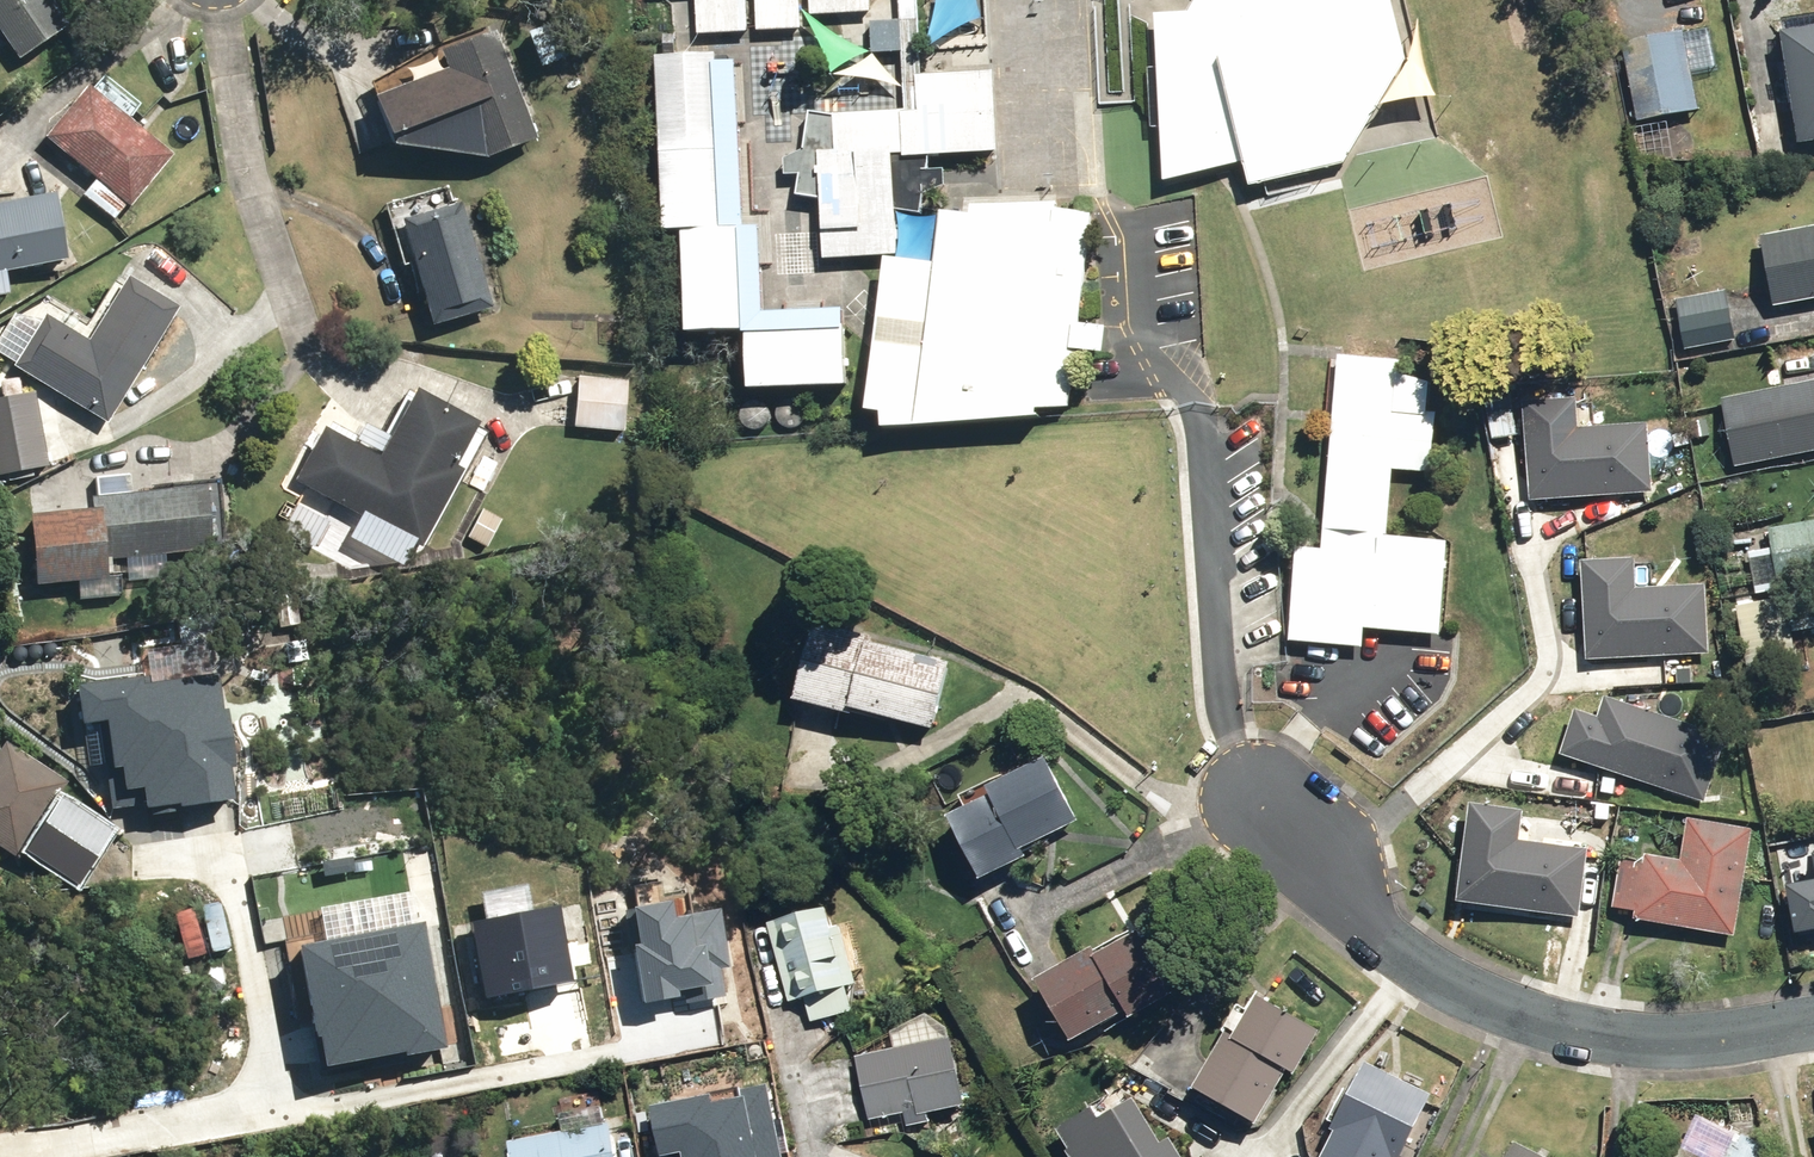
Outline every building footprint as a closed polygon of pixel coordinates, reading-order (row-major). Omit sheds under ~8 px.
[(10,62),(61,27),(42,0),(0,0),(0,47),(10,62)] [(1187,16),(1155,16),(1160,185),(1241,164),(1246,189),(1343,168),(1403,65),(1386,0),(1196,0),(1187,16)] [(896,15),(868,16),(869,55),(896,55),(896,15)] [(1777,37),(1795,148),(1813,145),(1813,31),(1777,37)] [(1696,112),(1680,32),(1616,45),(1632,125),(1696,112)] [(381,139),(388,137),(387,152),(479,162),(534,140),(513,87),(508,89),(495,54),(367,102),(381,139)] [(714,56),(652,61),(660,233),(722,232),(714,56)] [(915,110),(839,114),(808,109),(802,148),(782,158),(783,173),(797,173),(794,194),(819,198),(822,258),(895,254),(890,154),(998,149),(994,70),(913,75),(915,110)] [(82,92),(42,138),(124,207),(163,160),(82,92)] [(1082,321),(1095,209),(970,198),(968,210),(940,208),(931,259),(885,256),(865,410),(880,412),(881,424),(1040,418),(1040,408),(1069,407),(1078,349),(1105,351),(1107,323),(1082,321)] [(55,263),(43,199),(0,207),(0,273),(55,263)] [(460,207),(397,224),(425,326),(488,309),(460,207)] [(1774,310),(1813,302),(1813,230),(1760,241),(1774,310)] [(736,232),(679,235),(684,343),(741,341),(736,232)] [(133,377),(171,314),(117,282),(80,343),(17,305),(0,332),(0,364),(52,395),(51,396),(104,428),(134,378),(133,377)] [(1674,305),(1684,351),(1734,340),(1724,294),(1674,305)] [(848,336),(741,341),(743,396),(850,391),(848,336)] [(1399,362),(1332,358),(1321,533),(1320,552),(1294,551),(1288,645),(1361,649),(1362,630),(1440,635),(1446,544),(1388,540),(1392,477),(1433,480),(1436,418),(1427,414),(1429,386),(1399,377),(1399,362)] [(579,378),(572,430),(620,436),(626,383),(579,378)] [(1735,469),(1813,454),(1813,386),(1722,404),(1735,469)] [(478,432),(405,395),(371,460),(320,432),(292,482),(416,551),(444,500),(443,500),(478,432)] [(1653,495),(1647,423),(1578,429),(1576,399),(1521,403),(1528,504),(1653,495)] [(12,477),(59,456),(38,411),(0,429),(0,452),(12,477)] [(82,502),(84,514),(21,522),(29,589),(101,580),(99,563),(204,552),(197,490),(82,502)] [(1768,531),(1776,581),(1813,574),(1813,523),(1768,531)] [(1708,654),(1703,583),(1633,588),(1631,558),(1576,562),(1584,663),(1708,654)] [(1783,600),(1735,610),(1749,681),(1797,672),(1783,600)] [(818,637),(803,706),(925,731),(940,662),(818,637)] [(101,718),(115,807),(150,802),(152,813),(236,800),(231,765),(236,764),(228,710),(222,711),(216,673),(144,684),(143,677),(78,687),(84,721),(101,718)] [(1601,703),(1579,763),(1703,807),(1725,747),(1601,703)] [(11,863),(62,785),(4,747),(0,752),(0,856),(11,863)] [(1076,829),(1042,762),(938,814),(972,881),(1076,829)] [(27,851),(79,884),(114,829),(62,796),(27,851)] [(1501,910),(1578,920),(1588,851),(1520,842),(1524,815),(1466,808),(1454,904),(1501,910)] [(1734,942),(1752,836),(1684,825),(1677,868),(1620,858),(1611,914),(1668,924),(1667,930),(1734,942)] [(673,903),(635,909),(641,945),(636,945),(646,1002),(674,997),(675,1003),(725,995),(720,965),(729,963),(721,910),(676,917),(673,903)] [(560,904),(472,921),(488,998),(575,981),(560,904)] [(852,1016),(847,991),(851,990),(834,915),(774,928),(790,1003),(805,1000),(810,1024),(852,1016)] [(324,1034),(329,1064),(409,1050),(409,1051),(448,1045),(427,924),(302,946),(318,1035),(324,1034)] [(1033,991),(1069,1049),(1166,988),(1130,931),(1033,991)] [(1196,1097),(1256,1129),(1309,1030),(1249,998),(1196,1097)] [(859,1059),(869,1119),(960,1103),(950,1044),(859,1059)] [(1320,1156),(1399,1156),(1428,1096),(1363,1066),(1320,1156)] [(648,1108),(657,1153),(680,1148),(682,1156),(779,1156),(765,1085),(741,1089),(742,1097),(711,1103),(710,1096),(648,1108)] [(1132,1100),(1060,1147),(1067,1156),(1169,1156),(1132,1100)] [(604,1125),(500,1144),(503,1156),(610,1156),(604,1125)]
